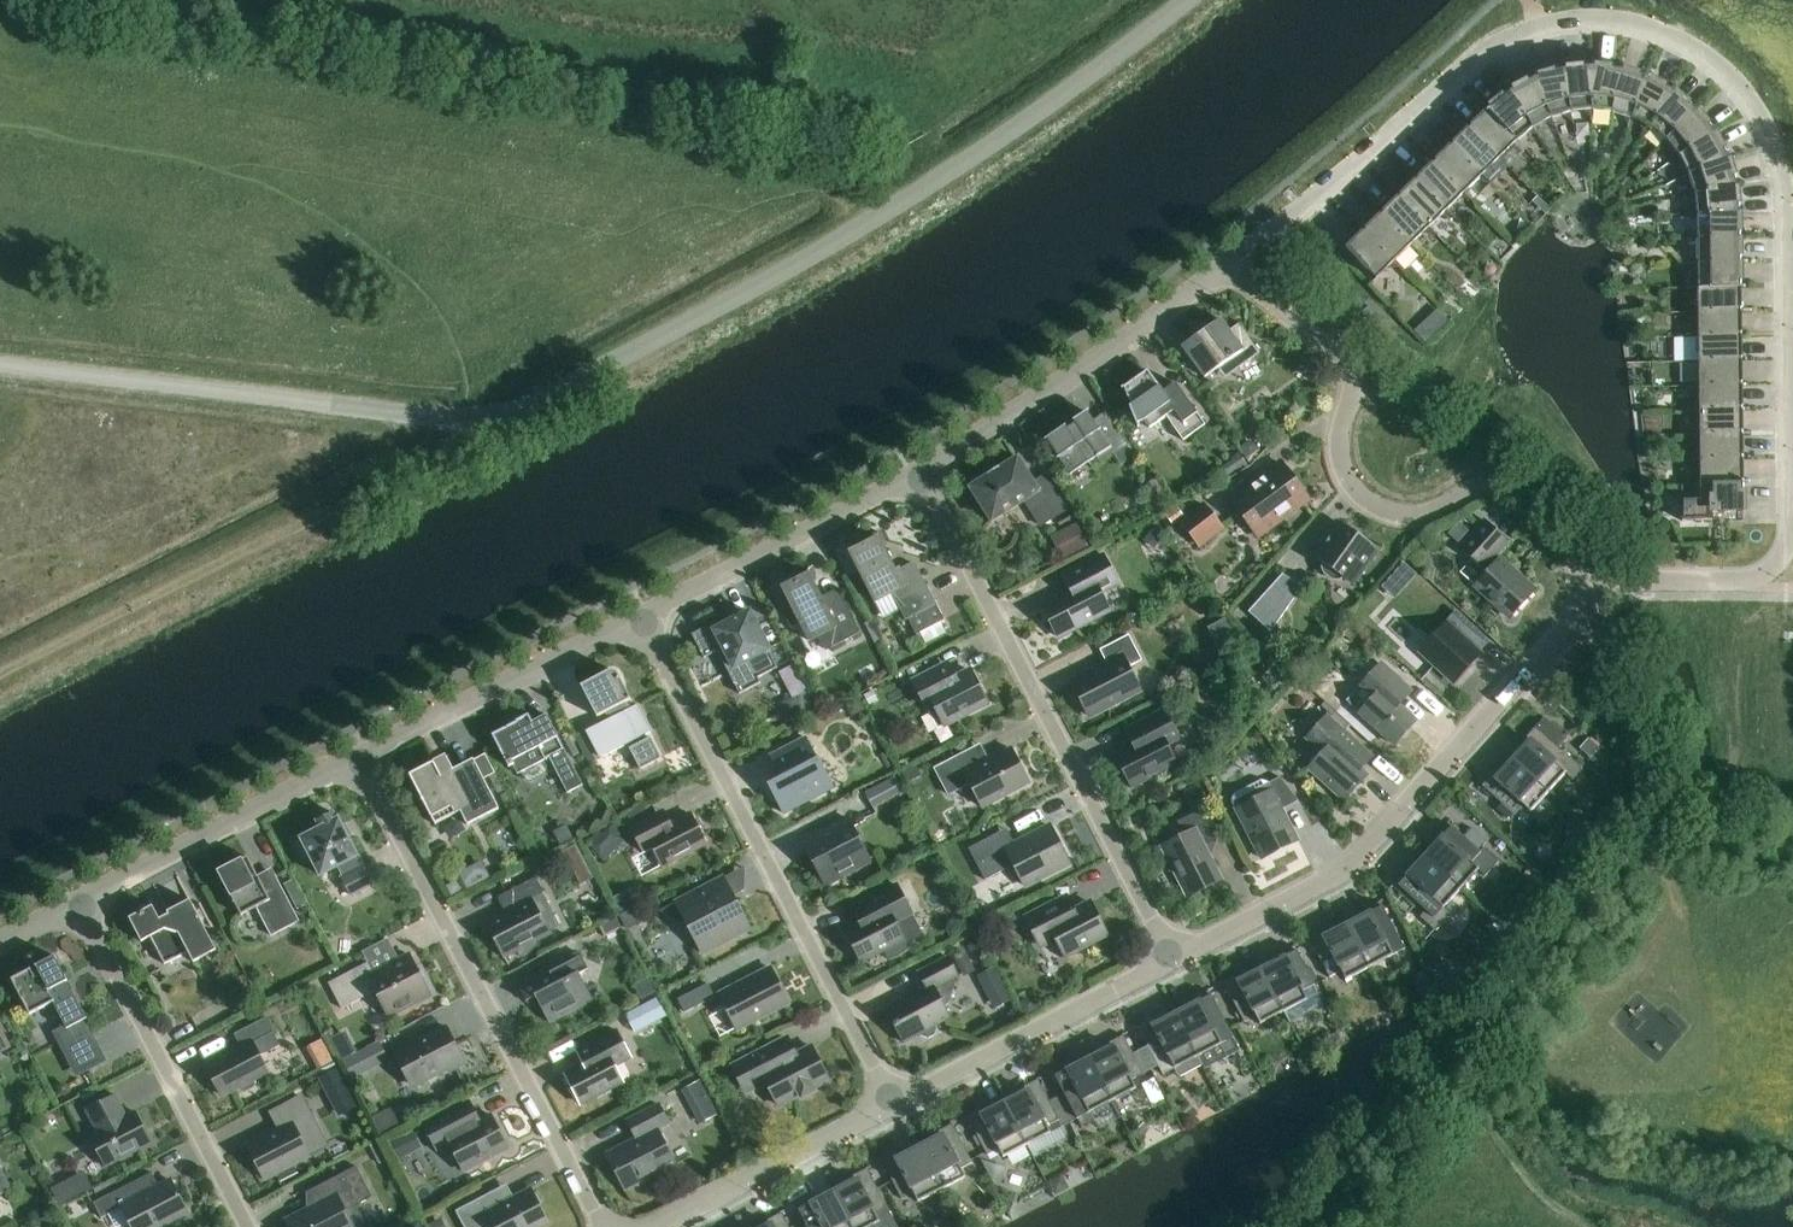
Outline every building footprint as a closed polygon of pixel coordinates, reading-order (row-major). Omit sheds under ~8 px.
[(1583,112),(1591,112),(1591,70),(1563,72),(1571,113),(1583,112)] [(1605,113),(1612,114),(1620,73),(1591,70),(1591,112),(1605,113)] [(1563,116),(1571,113),(1563,72),(1535,81),(1551,119),(1563,116)] [(1624,117),(1631,120),(1647,81),(1620,73),(1612,114),(1624,117)] [(1543,124),(1551,119),(1535,81),(1510,94),(1533,129),(1543,124)] [(1643,126),(1649,129),(1673,94),(1647,81),(1631,120),(1643,126)] [(1525,135),(1533,129),(1510,94),(1488,112),(1517,142),(1525,135)] [(1659,137),(1665,142),(1695,112),(1673,94),(1649,129),(1659,137)] [(1500,159),(1517,142),(1488,112),(1470,129),(1500,159)] [(1592,122),(1591,112),(1583,112),(1592,122)] [(1673,151),(1678,158),(1713,134),(1695,112),(1665,142),(1673,151)] [(1573,123),(1571,113),(1563,116),(1573,123)] [(1556,129),(1551,119),(1543,124),(1556,129)] [(1500,159),(1470,129),(1453,146),(1482,176),(1489,184),(1491,185),(1509,168),(1500,159)] [(1539,137),(1533,129),(1525,135),(1539,137)] [(1684,168),(1688,176),(1727,160),(1713,134),(1678,158),(1684,168)] [(1474,184),(1482,176),(1453,146),(1435,164),(1465,194),(1474,184)] [(1692,187),(1694,195),(1735,187),(1727,160),(1688,176),(1692,187)] [(1457,201),(1465,194),(1435,164),(1418,181),(1447,211),(1457,201)] [(1688,176),(1684,168),(1679,180),(1688,176)] [(1440,218),(1447,211),(1418,181),(1400,198),(1429,228),(1440,218)] [(1694,195),(1692,187),(1685,198),(1694,195)] [(1696,208),(1697,216),(1739,215),(1735,187),(1694,195),(1696,208)] [(1422,235),(1429,228),(1400,198),(1383,215),(1412,245),(1422,235)] [(1697,216),(1696,208),(1687,216),(1697,216)] [(1405,252),(1412,245),(1383,215),(1365,232),(1394,262),(1405,252)] [(1697,231),(1697,240),(1739,240),(1739,215),(1697,216),(1697,231)] [(1697,240),(1697,231),(1687,241),(1697,240)] [(1387,270),(1394,262),(1365,232),(1347,250),(1376,280),(1387,270)] [(1697,255),(1697,265),(1739,265),(1739,240),(1697,240),(1697,255)] [(1697,265),(1697,255),(1688,265),(1697,265)] [(1697,280),(1698,290),(1739,289),(1739,265),(1697,265),(1697,280)] [(1698,290),(1697,280),(1688,290),(1698,290)] [(1698,305),(1698,314),(1740,314),(1739,289),(1698,290),(1698,305)] [(1698,314),(1698,305),(1688,314),(1698,314)] [(1698,329),(1698,339),(1740,338),(1740,314),(1698,314),(1698,329)] [(1195,335),(1196,337),(1182,348),(1204,379),(1231,360),(1236,367),(1241,368),(1259,355),(1238,326),(1228,333),(1220,321),(1206,331),(1204,328),(1195,335)] [(1420,328),(1414,333),(1426,345),(1431,340),(1420,328)] [(1698,339),(1698,329),(1688,339),(1698,339)] [(1698,339),(1698,363),(1740,363),(1740,338),(1698,339)] [(1699,378),(1699,388),(1741,388),(1740,363),(1698,363),(1699,378)] [(1129,408),(1137,430),(1139,429),(1138,427),(1143,423),(1149,430),(1166,418),(1183,442),(1205,426),(1175,384),(1163,393),(1147,372),(1124,388),(1121,389),(1121,391),(1123,390),(1126,398),(1133,407),(1129,408)] [(1699,388),(1699,378),(1689,388),(1699,388)] [(1699,402),(1699,413),(1741,412),(1741,388),(1699,388),(1699,402)] [(1699,413),(1699,402),(1689,413),(1699,413)] [(1699,428),(1699,437),(1741,437),(1741,412),(1699,413),(1699,428)] [(1110,450),(1092,423),(1086,414),(1047,440),(1071,476),(1110,450)] [(1699,437),(1699,428),(1690,437),(1699,437)] [(1699,452),(1700,462),(1741,461),(1741,437),(1699,437),(1699,452)] [(1241,448),(1248,458),(1259,451),(1255,444),(1247,443),(1241,448)] [(1114,456),(1121,466),(1135,457),(1128,446),(1114,456)] [(1700,462),(1699,452),(1690,462),(1700,462)] [(1225,464),(1214,471),(1221,482),(1232,475),(1246,466),(1240,455),(1225,464)] [(969,489),(991,524),(1025,503),(1040,527),(1055,518),(1018,459),(1000,470),(999,469),(987,477),(987,478),(985,479),(979,478),(973,481),(972,488),(969,489)] [(1700,476),(1700,486),(1742,486),(1741,461),(1700,462),(1700,476)] [(1232,502),(1257,536),(1307,499),(1282,465),(1232,502)] [(1700,486),(1700,476),(1690,487),(1700,487),(1700,486)] [(1144,487),(1156,509),(1167,503),(1154,481),(1144,487)] [(1700,486),(1700,487),(1690,487),(1681,487),(1682,522),(1712,522),(1712,512),(1742,511),(1742,486),(1700,486)] [(1181,524),(1199,547),(1222,529),(1204,506),(1181,524)] [(1166,517),(1172,526),(1184,517),(1177,508),(1166,517)] [(1475,587),(1510,619),(1535,592),(1495,556),(1507,542),(1484,522),(1460,549),(1487,573),(1475,587)] [(1332,580),(1338,580),(1343,578),(1353,585),(1377,551),(1337,523),(1313,557),(1323,564),(1323,570),(1325,575),(1332,580)] [(1457,543),(1468,531),(1459,523),(1448,535),(1457,543)] [(1050,537),(1062,561),(1088,548),(1076,524),(1050,537)] [(1142,542),(1154,552),(1164,539),(1152,529),(1142,542)] [(905,622),(908,621),(916,636),(944,622),(915,566),(911,565),(895,573),(883,548),(886,547),(880,534),(863,543),(865,546),(850,555),(875,603),(891,595),(905,622)] [(1100,594),(1118,585),(1103,557),(1063,578),(1070,593),(1042,608),(1058,639),(1109,612),(1100,594)] [(1417,576),(1404,564),(1396,572),(1410,584),(1417,576)] [(791,609),(783,613),(791,629),(799,625),(808,642),(818,636),(826,652),(860,635),(842,599),(826,607),(809,575),(781,590),(791,609)] [(1248,613),(1270,634),(1295,599),(1274,584),(1248,613)] [(777,669),(768,652),(770,651),(750,613),(718,629),(715,623),(691,636),(704,660),(717,653),(739,696),(761,684),(758,679),(777,669)] [(1479,654),(1461,637),(1471,626),(1457,613),(1447,625),(1421,653),(1452,683),(1479,654)] [(1100,651),(1106,664),(1090,673),(1091,675),(1071,686),(1087,717),(1107,706),(1109,709),(1141,692),(1128,668),(1141,662),(1128,636),(1100,651)] [(797,663),(785,669),(796,694),(809,688),(797,663)] [(1359,714),(1394,747),(1400,741),(1405,740),(1411,734),(1410,729),(1416,723),(1398,707),(1411,693),(1380,665),(1360,687),(1373,699),(1359,714)] [(937,714),(944,727),(987,705),(970,672),(953,681),(947,679),(942,668),(913,683),(929,714),(934,716),(937,714)] [(586,732),(601,759),(627,746),(640,771),(661,760),(650,739),(645,741),(643,737),(650,734),(636,706),(629,710),(626,704),(631,701),(617,675),(616,674),(615,673),(613,672),(612,672),(610,672),(609,673),(580,688),(581,689),(596,719),(605,714),(608,720),(586,732)] [(879,702),(873,692),(864,696),(869,707),(879,702)] [(781,705),(789,721),(797,717),(800,722),(816,714),(805,693),(781,705)] [(858,698),(846,704),(850,713),(856,715),(864,711),(858,698)] [(1168,747),(1180,741),(1164,711),(1134,726),(1142,741),(1113,756),(1131,790),(1178,766),(1168,747)] [(547,769),(544,762),(549,759),(567,795),(582,786),(546,716),(532,723),(528,716),(516,723),(516,724),(492,736),(508,769),(513,766),(517,775),(520,774),(524,782),(530,783),(545,775),(547,769)] [(1307,770),(1343,803),(1367,776),(1361,770),(1373,757),(1328,716),(1305,741),(1321,755),(1307,770)] [(1529,742),(1512,761),(1548,793),(1565,774),(1573,781),(1582,770),(1559,749),(1567,740),(1544,719),(1539,724),(1538,724),(1525,738),(1529,742)] [(589,748),(582,735),(574,739),(581,752),(589,748)] [(770,757),(781,779),(768,785),(784,815),(833,790),(818,760),(817,760),(805,739),(770,757)] [(1591,759),(1600,749),(1589,739),(1580,750),(1591,759)] [(970,751),(934,770),(948,796),(969,785),(981,809),(1029,784),(1011,750),(978,767),(970,751)] [(889,760),(886,753),(880,756),(883,763),(889,760)] [(435,826),(460,813),(467,826),(499,810),(473,761),(441,777),(434,763),(409,776),(435,826)] [(1548,793),(1512,761),(1495,779),(1491,776),(1481,786),(1501,804),(1512,814),(1514,816),(1523,807),(1530,813),(1548,793)] [(915,766),(901,773),(907,785),(921,777),(915,766)] [(1232,803),(1262,860),(1297,842),(1281,811),(1298,803),(1280,778),(1268,784),(1260,782),(1234,795),(1232,803)] [(865,794),(874,810),(903,795),(895,779),(865,794)] [(1182,791),(1190,808),(1206,800),(1198,784),(1182,791)] [(1501,804),(1497,810),(1507,820),(1512,814),(1501,804)] [(1184,836),(1161,848),(1186,897),(1202,889),(1203,891),(1221,881),(1204,847),(1217,841),(1202,811),(1177,823),(1184,836)] [(652,847),(663,867),(706,845),(690,815),(670,826),(663,813),(631,830),(642,852),(652,847)] [(316,822),(319,826),(291,841),(303,863),(311,859),(320,877),(340,867),(345,877),(341,879),(350,897),(372,885),(347,837),(349,836),(345,828),(343,829),(338,820),(337,821),(333,814),(316,822)] [(800,838),(826,888),(843,878),(842,876),(870,862),(848,819),(820,834),(818,829),(800,838)] [(1442,838),(1425,857),(1461,890),(1478,871),(1485,877),(1499,862),(1483,848),(1479,852),(1477,851),(1463,838),(1447,824),(1437,835),(1442,838)] [(624,844),(616,835),(618,833),(612,826),(602,836),(599,832),(587,843),(604,862),(624,844)] [(968,850),(985,882),(1012,867),(1023,887),(1069,863),(1052,829),(1021,844),(1020,842),(1007,849),(999,834),(968,850)] [(1471,829),(1463,838),(1477,851),(1485,842),(1471,829)] [(597,875),(587,857),(577,862),(587,880),(597,875)] [(1461,890),(1425,857),(1408,876),(1403,872),(1394,883),(1426,912),(1420,918),(1435,932),(1451,915),(1444,908),(1461,890)] [(256,909),(270,937),(299,923),(274,875),(260,882),(247,858),(218,873),(241,917),(256,909)] [(561,928),(544,894),(535,879),(503,895),(503,896),(510,907),(508,912),(505,914),(486,924),(488,929),(483,931),(492,949),(497,946),(504,958),(516,952),(520,958),(539,948),(536,941),(549,935),(561,928)] [(659,912),(660,913),(680,926),(685,923),(702,955),(750,930),(723,879),(659,912)] [(464,893),(458,882),(447,888),(452,899),(464,893)] [(923,937),(897,887),(852,910),(860,927),(846,934),(861,963),(883,951),(889,962),(909,952),(906,946),(923,937)] [(1024,918),(1040,949),(1055,941),(1064,958),(1107,936),(1090,903),(1074,912),(1066,897),(1024,918)] [(150,938),(165,966),(188,953),(193,964),(216,951),(190,901),(158,918),(153,907),(129,919),(141,943),(150,938)] [(1369,914),(1347,926),(1369,969),(1404,950),(1379,902),(1366,909),(1369,914)] [(1019,927),(1013,914),(988,925),(993,939),(1019,927)] [(604,938),(621,929),(617,921),(600,929),(604,938)] [(1369,969),(1347,926),(1324,937),(1322,932),(1309,939),(1329,979),(1341,973),(1345,981),(1369,969)] [(987,954),(981,941),(968,948),(971,955),(980,958),(987,954)] [(1324,1005),(1314,986),(1294,947),(1281,953),(1284,959),(1261,970),(1284,1013),(1285,1012),(1291,1023),(1324,1005)] [(592,1002),(578,976),(587,971),(579,954),(518,986),(527,1003),(535,998),(549,1024),(592,1002)] [(975,971),(966,954),(954,960),(963,977),(975,971)] [(367,964),(328,984),(341,1010),(376,992),(389,1018),(412,1006),(413,1008),(436,996),(425,976),(420,979),(408,956),(373,974),(367,964)] [(66,1029),(56,1034),(70,1063),(97,1049),(83,1022),(87,1020),(55,958),(11,980),(29,1016),(53,1004),(66,1029)] [(948,1005),(955,985),(953,980),(958,978),(948,958),(918,974),(926,989),(885,1010),(903,1044),(919,1036),(920,1038),(928,1040),(935,1037),(937,1029),(936,1027),(950,1020),(944,1008),(948,1005)] [(984,970),(993,1006),(1013,1001),(1004,965),(984,970)] [(719,995),(738,1030),(788,1004),(770,969),(719,995)] [(1284,1013),(1261,970),(1239,982),(1236,977),(1223,983),(1244,1023),(1255,1017),(1260,1026),(1284,1013)] [(655,994),(648,979),(634,986),(641,1001),(655,994)] [(678,1001),(684,1014),(714,998),(708,985),(678,1001)] [(1198,1003),(1176,1014),(1204,1069),(1239,1051),(1208,991),(1195,998),(1198,1003)] [(666,1017),(657,999),(641,1007),(651,1025),(666,1017)] [(1038,1010),(1035,1002),(1030,1000),(1021,1004),(1027,1015),(1038,1010)] [(1204,1069),(1176,1014),(1153,1026),(1151,1021),(1138,1027),(1149,1049),(1158,1067),(1162,1075),(1174,1069),(1178,1077),(1202,1065),(1204,1069)] [(241,1049),(206,1068),(221,1096),(237,1088),(239,1091),(245,1093),(253,1088),(255,1082),(253,1079),(268,1072),(260,1058),(280,1047),(273,1034),(265,1019),(234,1036),(241,1049)] [(404,1073),(408,1071),(416,1087),(447,1071),(449,1073),(465,1065),(446,1028),(415,1044),(414,1040),(392,1051),(404,1073)] [(9,1047),(0,1030),(0,1052),(9,1047)] [(583,1067),(565,1076),(580,1105),(622,1083),(614,1066),(631,1058),(617,1032),(577,1053),(583,1067)] [(1112,1047),(1090,1059),(1112,1102),(1136,1090),(1132,1081),(1143,1075),(1134,1057),(1123,1035),(1110,1042),(1112,1047)] [(732,1068),(746,1095),(766,1084),(778,1107),(799,1096),(801,1100),(815,1092),(813,1089),(828,1081),(811,1048),(796,1056),(788,1039),(732,1068)] [(333,1062),(322,1040),(307,1048),(318,1070),(333,1062)] [(343,1062),(353,1080),(389,1061),(380,1043),(343,1062)] [(1151,1071),(1158,1067),(1149,1049),(1142,1053),(1151,1071)] [(1143,1075),(1151,1071),(1142,1053),(1134,1057),(1143,1075)] [(1063,1093),(1056,1097),(1070,1124),(1077,1120),(1081,1129),(1094,1122),(1090,1113),(1112,1102),(1090,1059),(1068,1070),(1065,1065),(1052,1072),(1063,1093)] [(349,1088),(339,1069),(319,1079),(329,1099),(336,1095),(337,1094),(338,1094),(339,1093),(349,1088)] [(703,1122),(722,1113),(705,1077),(685,1086),(703,1122)] [(1027,1091),(1005,1103),(1027,1146),(1070,1124),(1056,1097),(1048,1101),(1037,1080),(1024,1086),(1027,1091)] [(89,1137),(105,1168),(151,1144),(135,1113),(126,1118),(115,1096),(86,1111),(97,1133),(89,1137)] [(326,1148),(311,1119),(301,1098),(271,1114),(279,1130),(247,1147),(264,1180),(309,1157),(326,1148)] [(726,1100),(722,1110),(733,1114),(735,1107),(731,1101),(726,1100)] [(480,1123),(468,1101),(423,1125),(437,1153),(449,1146),(462,1172),(508,1148),(492,1117),(480,1123)] [(1027,1146),(1005,1103),(982,1115),(979,1110),(967,1116),(987,1156),(999,1150),(1003,1159),(1027,1146)] [(636,1140),(606,1156),(625,1191),(634,1186),(638,1187),(647,1183),(648,1179),(675,1165),(657,1130),(669,1124),(659,1106),(627,1122),(636,1140)] [(394,1131),(384,1113),(371,1120),(381,1138),(394,1131)] [(941,1136),(919,1148),(941,1191),(965,1178),(961,1170),(972,1164),(952,1124),(939,1131),(941,1136)] [(408,1135),(385,1147),(393,1163),(416,1151),(408,1135)] [(941,1191),(919,1148),(897,1159),(894,1154),(881,1161),(902,1201),(913,1195),(918,1203),(941,1191)] [(12,1190),(0,1167),(0,1196),(12,1190)] [(323,1202),(286,1221),(289,1226),(353,1226),(345,1212),(372,1198),(356,1167),(316,1188),(323,1202)] [(866,1169),(853,1175),(856,1181),(834,1192),(852,1226),(872,1226),(880,1223),(882,1226),(896,1226),(887,1208),(866,1169)] [(159,1188),(151,1174),(106,1197),(93,1204),(101,1219),(114,1212),(121,1209),(131,1226),(161,1226),(187,1213),(171,1182),(159,1188)] [(71,1202),(62,1184),(51,1190),(60,1208),(71,1202)] [(455,1212),(463,1226),(541,1226),(547,1224),(539,1208),(540,1204),(536,1196),(532,1195),(530,1191),(510,1202),(505,1200),(500,1189),(455,1212)] [(834,1192),(811,1204),(809,1199),(796,1205),(807,1226),(852,1226),(834,1192)] [(766,1226),(788,1226),(781,1213),(768,1220),(770,1225),(766,1226)] [(429,1226),(446,1226),(442,1219),(436,1222),(434,1217),(426,1221),(429,1226)]
